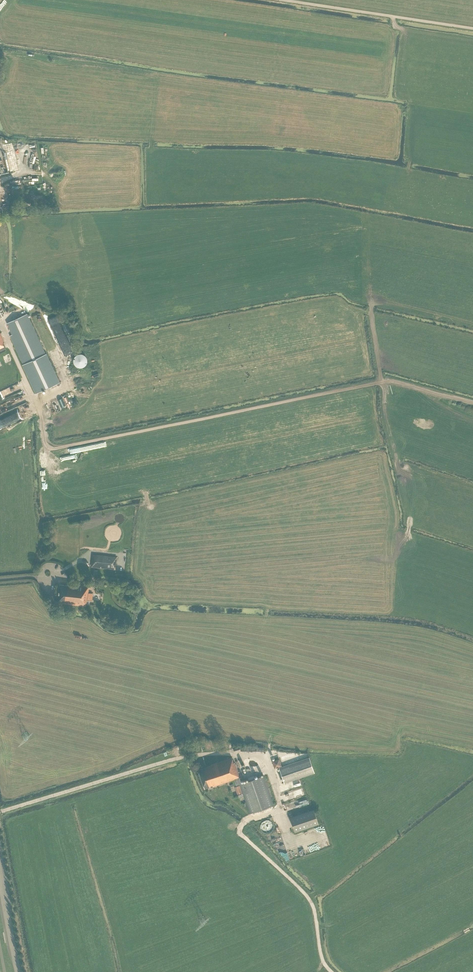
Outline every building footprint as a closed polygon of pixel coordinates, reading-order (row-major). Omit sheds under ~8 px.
[(9,172),(2,137),(0,137),(0,174),(9,172)] [(2,207),(3,214),(15,212),(14,205),(2,207)] [(47,353),(45,354),(27,314),(5,324),(23,364),(22,364),(36,393),(60,382),(47,353)] [(46,327),(41,314),(33,317),(38,330),(46,327)] [(48,316),(52,334),(59,332),(55,315),(48,316)] [(73,361),(73,363),(75,365),(76,367),(78,368),(80,368),(82,368),(84,367),(86,365),(87,363),(87,361),(87,359),(86,357),(84,355),(82,354),(80,354),(78,354),(76,355),(74,357),(73,359),(73,361)] [(0,392),(0,395),(2,398),(14,392),(11,386),(0,392)] [(69,407),(73,406),(70,394),(65,395),(69,407)] [(117,556),(92,553),(91,567),(116,570),(117,556)] [(88,592),(89,586),(68,584),(68,585),(60,584),(57,603),(86,606),(86,601),(87,601),(87,600),(92,600),(93,593),(88,592)] [(273,759),(275,766),(283,763),(280,756),(273,759)] [(218,785),(234,779),(239,777),(240,777),(235,762),(234,762),(232,757),(211,764),(211,765),(218,785)] [(315,773),(309,757),(279,767),(284,783),(315,773)] [(218,785),(211,765),(198,769),(205,789),(210,787),(210,786),(213,785),(213,786),(218,785)] [(239,777),(234,779),(236,785),(240,784),(250,813),(274,805),(263,775),(241,783),(239,777)] [(319,823),(313,809),(290,817),(295,832),(319,823)] [(264,832),(266,833),(268,833),(271,832),(272,831),(273,829),(274,826),(273,824),(272,822),(271,821),(268,820),(266,820),(264,821),(262,822),(261,823),(260,825),(260,828),(261,830),(262,831),(264,832)]
